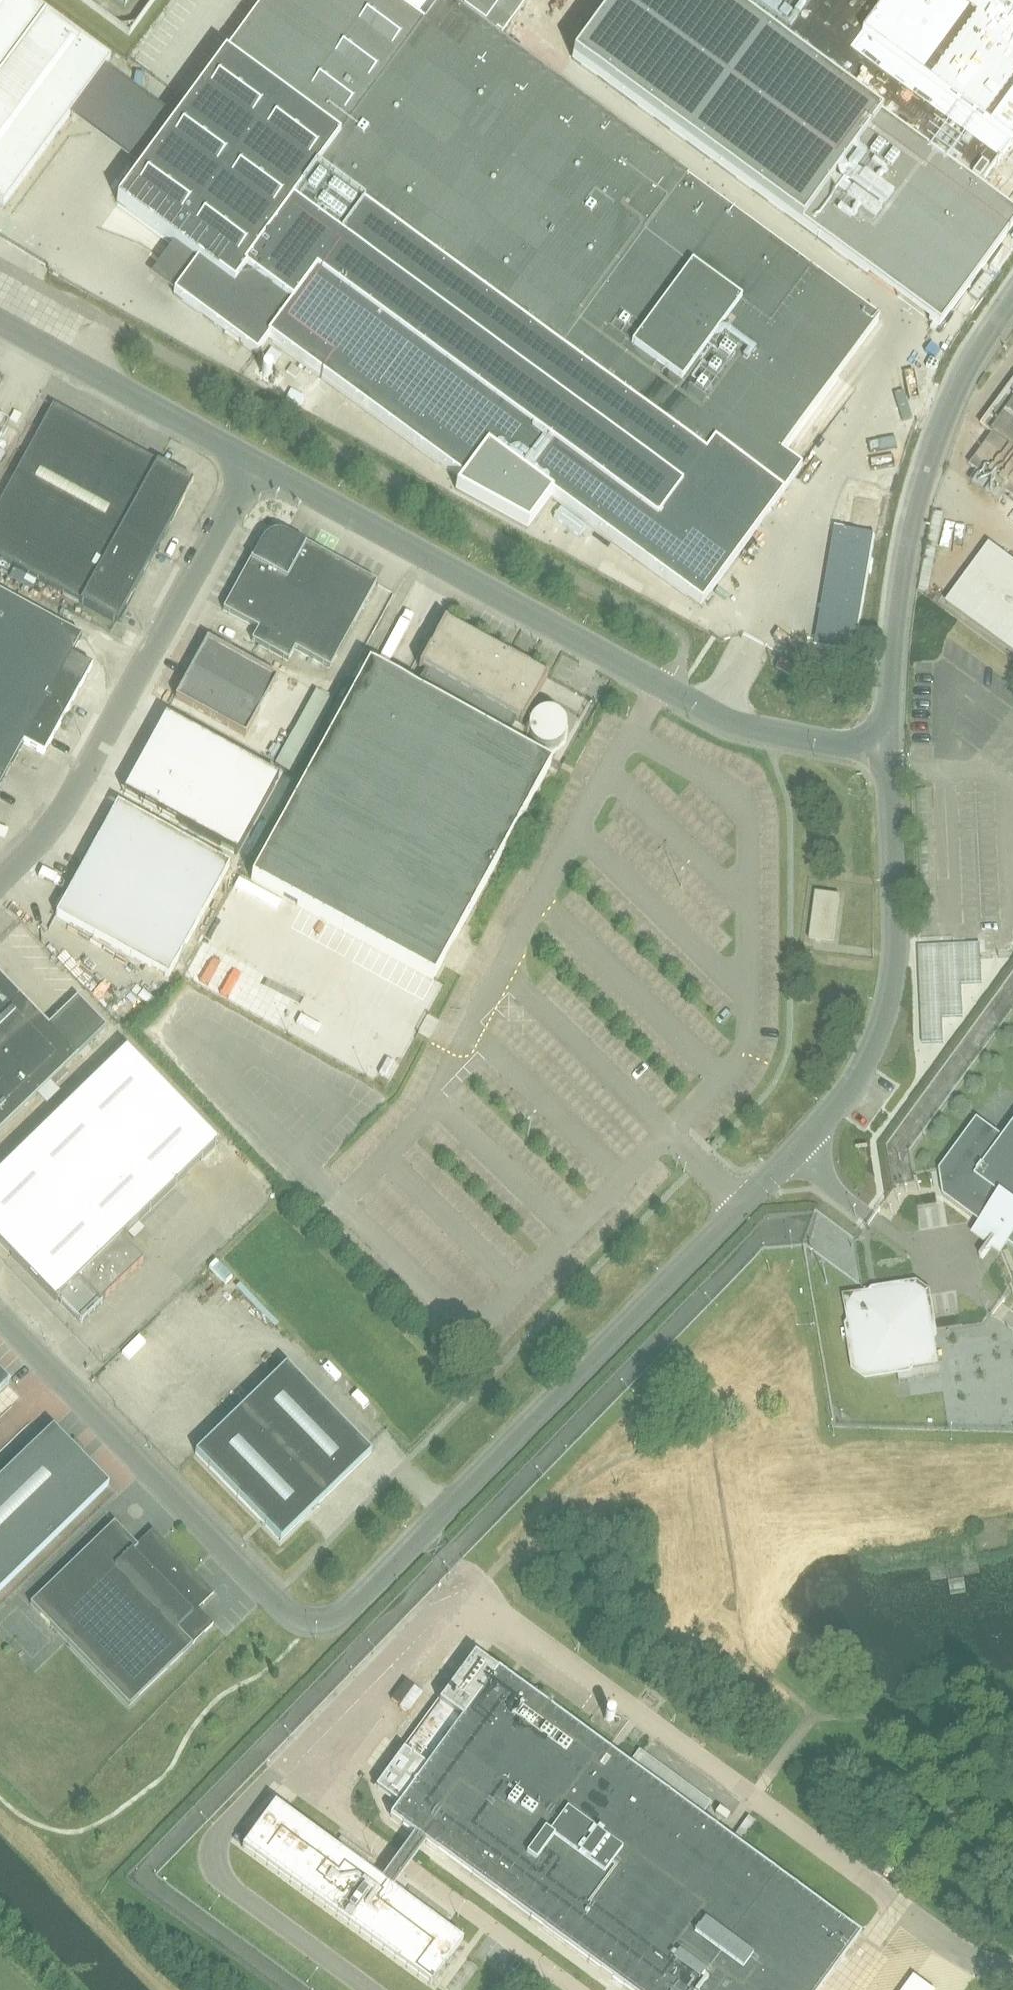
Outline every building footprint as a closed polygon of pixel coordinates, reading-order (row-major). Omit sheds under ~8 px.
[(3,207),(110,61),(27,0),(0,0),(0,205),(3,207)] [(423,25),(410,15),(389,0),(265,0),(176,121),(141,170),(117,203),(175,245),(197,262),(174,293),(173,294),(256,355),(268,339),(461,481),(454,490),(527,530),(551,497),(700,607),(736,633),(818,521),(811,517),(830,491),(801,470),(781,455),(843,370),(878,322),(685,180),(683,183),(659,166),(490,42),(521,0),(498,0),(475,30),(457,17),(463,10),(466,12),(475,0),(442,0),(423,25)] [(539,35),(572,59),(866,275),(908,217),(941,240),(977,190),(996,165),(998,166),(1012,145),(1012,0),(565,0),(539,35)] [(866,275),(939,326),(1012,223),(1012,215),(977,190),(941,240),(908,217),(866,275)] [(982,427),(994,436),(970,469),(996,488),(1012,500),(1012,385),(982,427)] [(0,502),(0,559),(116,623),(193,483),(53,406),(0,502)] [(8,426),(0,422),(0,442),(8,426)] [(845,529),(875,534),(882,494),(852,489),(845,529)] [(323,555),(324,554),(286,533),(286,535),(281,533),(277,533),(272,534),(268,536),(265,538),(262,542),(260,541),(240,578),(241,578),(223,610),(258,630),(251,642),(288,662),(294,650),(329,669),(376,584),(323,555)] [(989,545),(946,605),(970,621),(1012,652),(1012,562),(989,545)] [(4,780),(24,743),(44,754),(82,684),(88,674),(68,663),(82,637),(26,606),(0,592),(0,787),(4,780)] [(217,624),(228,599),(219,595),(208,620),(217,624)] [(522,724),(548,677),(545,676),(447,623),(447,622),(444,621),(418,668),(421,669),(425,671),(414,691),(368,666),(251,880),(433,980),(550,766),(505,741),(516,720),(520,722),(519,723),(522,724)] [(277,677),(207,639),(175,698),(245,736),(277,677)] [(826,653),(824,664),(848,667),(850,657),(826,653)] [(542,707),(527,737),(558,753),(573,723),(542,707)] [(123,793),(190,829),(237,855),(278,778),(165,716),(132,777),(123,793)] [(168,978),(229,865),(117,804),(55,916),(168,978)] [(816,893),(810,940),(834,943),(840,896),(816,893)] [(943,1042),(942,1016),(963,1015),(961,983),(982,982),(980,944),(919,946),(923,1043),(943,1042)] [(37,1095),(50,1082),(78,1055),(107,1027),(77,996),(49,1024),(39,1013),(0,974),(0,1131),(37,1095)] [(218,1144),(126,1049),(0,1172),(0,1244),(56,1302),(58,1300),(81,1323),(101,1304),(100,1303),(143,1262),(121,1239),(218,1144)] [(1004,1137),(977,1118),(939,1170),(943,1196),(983,1225),(978,1231),(991,1241),(980,1257),(983,1259),(994,1243),(1001,1248),(1005,1241),(1012,1247),(1012,1124),(1004,1137)] [(144,1228),(138,1222),(128,1232),(134,1238),(144,1228)] [(227,1285),(236,1277),(222,1262),(214,1269),(227,1285)] [(932,1338),(926,1295),(920,1296),(920,1294),(919,1293),(918,1292),(917,1292),(916,1292),(915,1287),(872,1294),(869,1292),(853,1294),(855,1304),(845,1305),(847,1321),(850,1323),(857,1366),(868,1374),(911,1367),(914,1369),(939,1365),(935,1340),(932,1338)] [(280,1541),(371,1453),(286,1365),(195,1453),(280,1541)] [(9,1382),(0,1373),(0,1391),(9,1382)] [(109,1485),(53,1427),(0,1479),(0,1590),(109,1485)] [(129,1706),(213,1624),(198,1609),(214,1594),(152,1530),(137,1545),(114,1522),(30,1603),(129,1706)] [(377,1788),(400,1805),(391,1817),(414,1835),(415,1835),(426,1843),(450,1861),(460,1868),(531,1920),(613,1980),(623,1987),(627,1989),(819,1989),(859,1936),(845,1925),(834,1917),(740,1848),(607,1751),(530,1694),(523,1690),(498,1671),(475,1654),(439,1703),(428,1717),(423,1724),(411,1741),(404,1750),(403,1751),(385,1776),(377,1788)] [(462,1942),(380,1882),(275,1805),(243,1848),(430,1985),(462,1942)] [(915,1976),(905,1989),(934,1989),(915,1976)]
